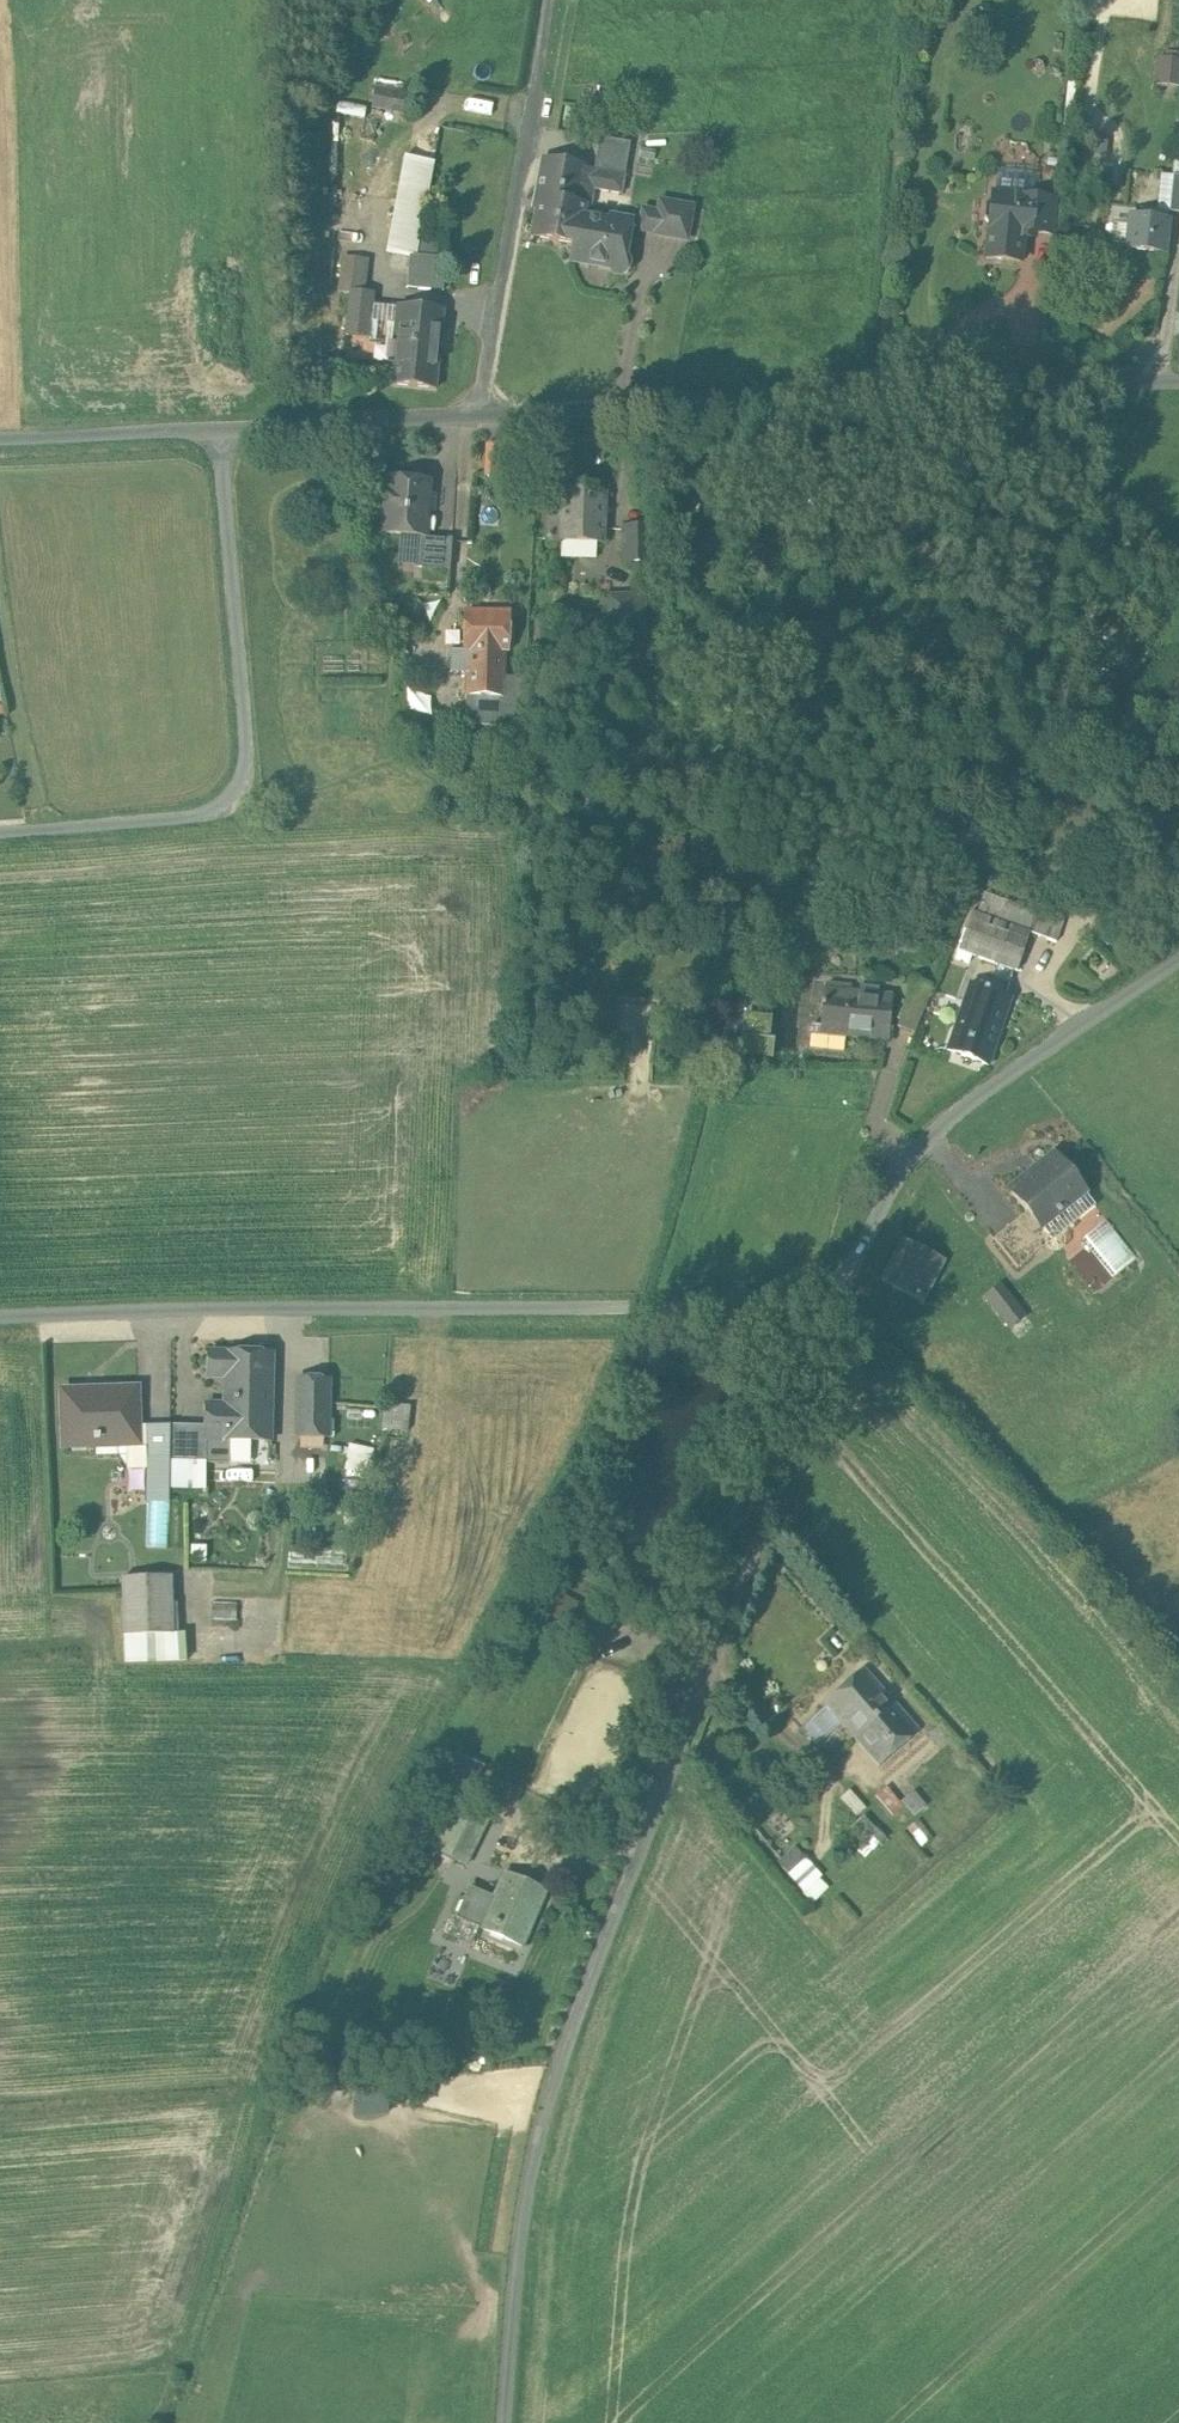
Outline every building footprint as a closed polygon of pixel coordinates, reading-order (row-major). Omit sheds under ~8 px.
[(1157,55),(1157,84),(1178,84),(1178,55),(1157,55)] [(375,86),(372,105),(405,111),(409,92),(375,86)] [(631,142),(600,136),(594,169),(597,170),(624,175),(625,175),(631,142)] [(400,155),(396,195),(429,198),(433,158),(400,155)] [(586,165),(543,157),(533,207),(537,208),(532,236),(573,243),(578,244),(583,216),(585,203),(579,202),(586,165)] [(997,168),(996,189),(1031,189),(1032,169),(997,168)] [(624,175),(597,170),(594,188),(621,193),(624,175)] [(1172,176),(1168,213),(1178,215),(1178,177),(1172,176)] [(1035,198),(993,194),(992,201),(990,200),(985,205),(984,219),(988,224),(989,224),(986,259),(1020,262),(1023,238),(1034,239),(1034,233),(1031,234),(1035,198)] [(1055,200),(1035,198),(1031,234),(1034,233),(1051,234),(1055,200)] [(408,256),(428,257),(430,237),(417,236),(422,202),(394,199),(388,231),(393,231),(387,252),(408,256)] [(692,207),(661,201),(659,212),(655,232),(655,233),(686,239),(692,207)] [(659,212),(643,210),(640,229),(655,232),(659,212)] [(631,221),(610,217),(609,221),(583,216),(578,244),(573,243),(571,259),(610,266),(614,272),(621,273),(627,269),(629,262),(625,256),(631,221)] [(1165,220),(1127,216),(1123,251),(1161,255),(1165,220)] [(387,252),(386,265),(392,271),(407,272),(408,256),(387,252)] [(344,288),(351,289),(363,291),(368,258),(348,255),(344,288)] [(428,257),(408,256),(407,272),(407,288),(430,289),(431,257),(428,257)] [(444,257),(431,257),(430,289),(442,289),(444,257)] [(351,289),(347,314),(367,317),(371,292),(363,291),(351,289)] [(441,310),(396,305),(387,385),(433,390),(441,310)] [(428,481),(388,478),(384,533),(415,536),(424,536),(428,481)] [(595,486),(561,485),(560,516),(549,515),(548,539),(604,541),(606,492),(595,492),(595,486)] [(648,524),(622,526),(624,559),(650,557),(648,524)] [(452,538),(424,536),(415,536),(413,566),(450,569),(452,538)] [(630,595),(609,596),(610,629),(632,628),(630,595)] [(509,613),(464,612),(463,649),(463,650),(467,650),(467,672),(466,694),(503,696),(504,675),(505,651),(509,651),(509,613)] [(463,649),(451,649),(451,671),(467,672),(467,650),(463,650),(463,649)] [(527,677),(504,675),(503,696),(517,697),(526,698),(527,677)] [(540,679),(527,677),(526,698),(538,699),(540,679)] [(503,696),(466,694),(466,723),(515,726),(517,697),(503,696)] [(1061,920),(981,893),(975,911),(1032,931),(1055,938),(1061,920)] [(975,911),(972,910),(959,948),(1019,969),(1032,931),(975,911)] [(980,965),(976,984),(1009,990),(1012,971),(980,965)] [(916,980),(898,1025),(915,1032),(933,987),(916,980)] [(969,983),(944,1050),(985,1065),(1010,999),(969,983)] [(859,991),(824,988),(823,1003),(821,1003),(821,1006),(823,1006),(822,1025),(821,1033),(846,1035),(846,1036),(888,1040),(892,994),(879,993),(880,987),(859,985),(859,991)] [(768,1017),(747,1015),(744,1051),(769,1054),(771,1038),(766,1038),(768,1017)] [(846,1035),(821,1033),(822,1025),(812,1024),(810,1046),(844,1049),(846,1036),(846,1035)] [(1087,1195),(1053,1153),(1037,1166),(1040,1170),(1011,1193),(1027,1212),(1042,1231),(1043,1230),(1052,1240),(1095,1206),(1086,1195),(1087,1195)] [(1110,1216),(1083,1235),(1090,1245),(1072,1257),(1094,1289),(1139,1258),(1110,1216)] [(945,1259),(903,1238),(881,1279),(923,1301),(945,1259)] [(1002,1286),(987,1299),(1008,1325),(1023,1313),(1002,1286)] [(268,1350),(205,1351),(205,1377),(223,1377),(224,1416),(203,1416),(203,1427),(204,1462),(225,1462),(224,1440),(270,1439),(268,1350)] [(326,1377),(298,1376),(297,1434),(325,1435),(326,1377)] [(115,1396),(59,1398),(61,1451),(93,1450),(92,1445),(99,1445),(99,1437),(139,1436),(137,1389),(114,1390),(115,1396)] [(382,1400),(379,1428),(406,1430),(409,1403),(382,1400)] [(152,1426),(149,1459),(169,1459),(171,1427),(171,1426),(152,1426)] [(169,1464),(204,1462),(203,1427),(171,1427),(169,1459),(169,1464)] [(344,1470),(365,1474),(369,1449),(347,1445),(344,1470)] [(169,1459),(149,1459),(145,1501),(168,1501),(169,1489),(169,1464),(169,1459)] [(169,1464),(169,1489),(205,1488),(204,1462),(169,1464)] [(122,1579),(128,1656),(176,1653),(171,1575),(122,1579)] [(539,1612),(535,1623),(559,1632),(563,1621),(539,1612)] [(896,1704),(865,1669),(825,1705),(856,1740),(896,1704)] [(896,1704),(856,1740),(879,1766),(919,1731),(896,1704)] [(901,1806),(885,1785),(875,1793),(892,1814),(901,1806)] [(490,1814),(439,1787),(414,1838),(465,1865),(490,1814)] [(866,1809),(850,1791),(841,1799),(856,1817),(866,1809)] [(869,1813),(851,1824),(869,1853),(887,1841),(869,1813)] [(816,1900),(833,1884),(796,1844),(778,1861),(816,1900)] [(545,1890),(505,1873),(495,1897),(469,1886),(456,1916),(482,1927),(481,1928),(522,1945),(545,1890)]
